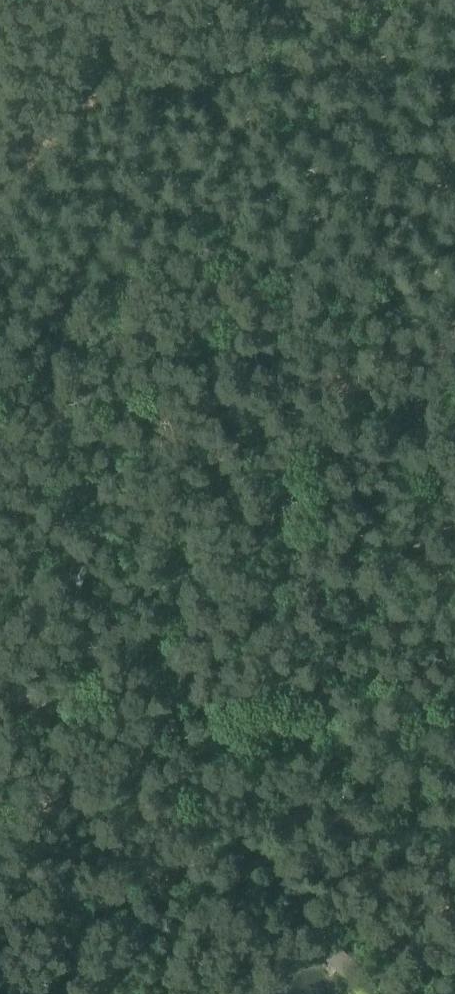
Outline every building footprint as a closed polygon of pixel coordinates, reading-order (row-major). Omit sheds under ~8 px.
[(345,978),(358,964),(340,945),(326,958),(345,978)]
